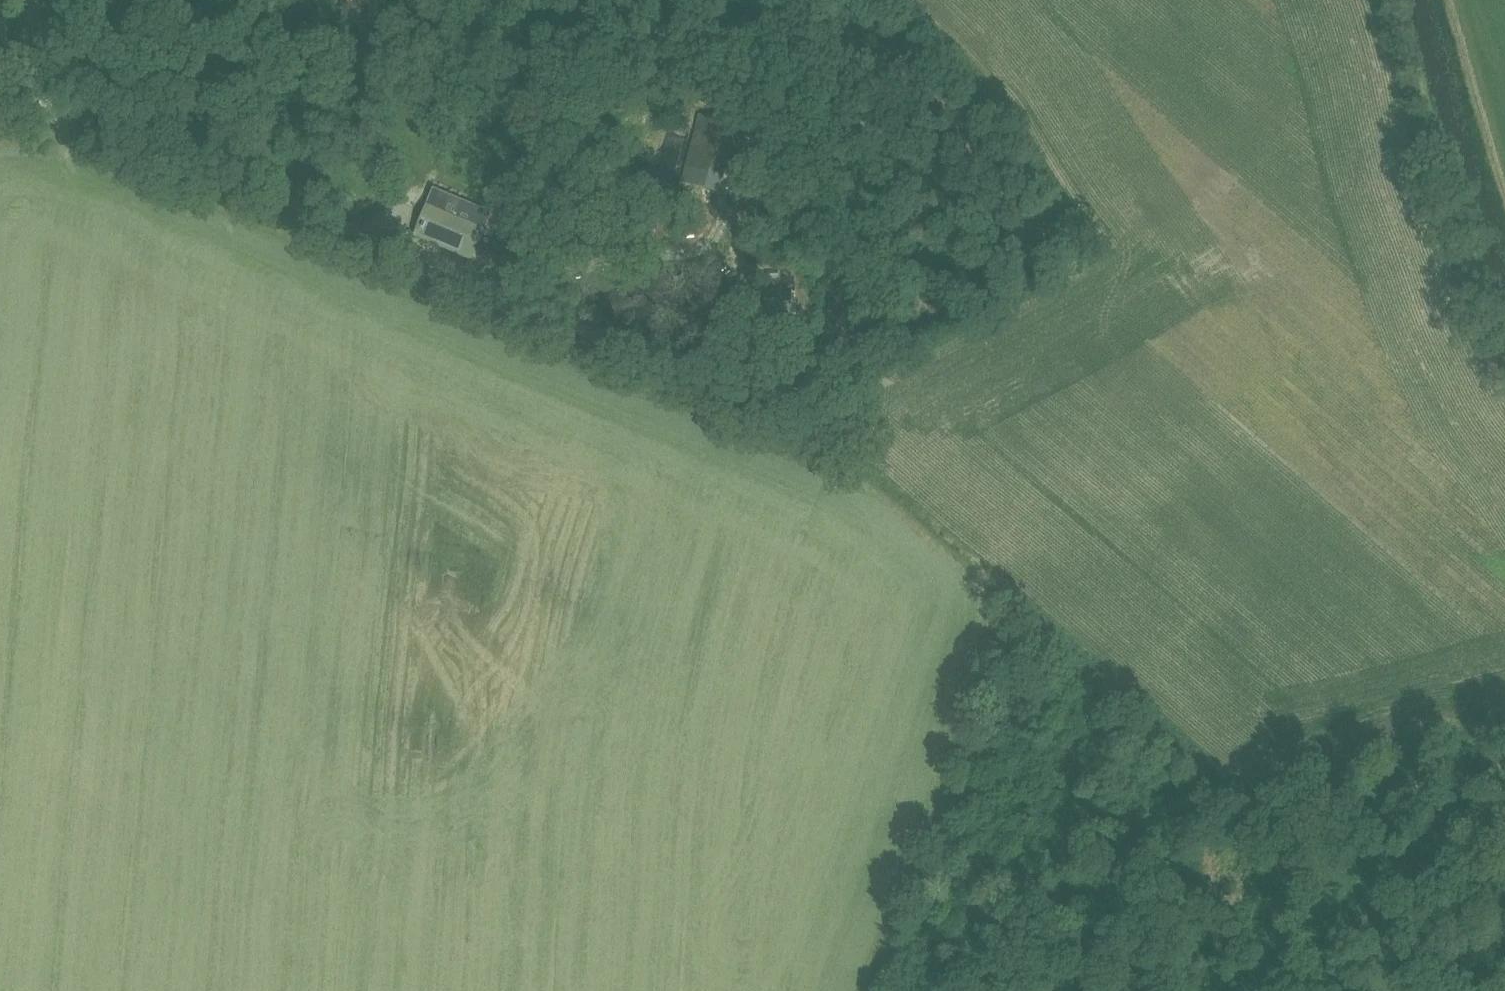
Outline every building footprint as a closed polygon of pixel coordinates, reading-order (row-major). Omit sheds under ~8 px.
[(737,125),(700,115),(684,164),(723,175),(737,125)] [(469,256),(481,226),(430,205),(418,235),(469,256)]
